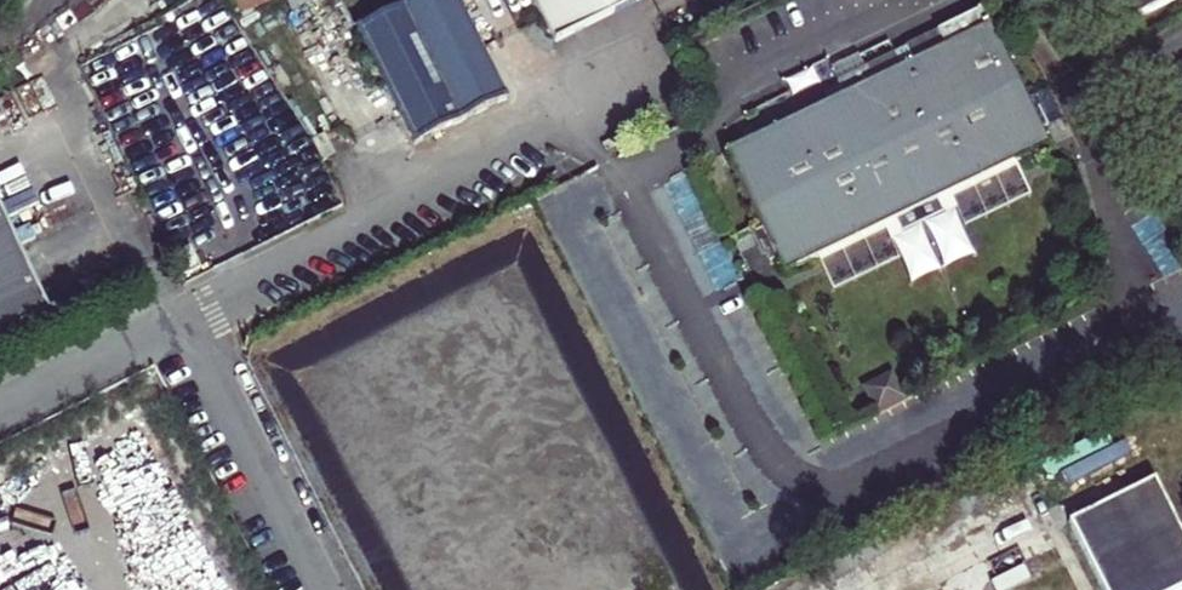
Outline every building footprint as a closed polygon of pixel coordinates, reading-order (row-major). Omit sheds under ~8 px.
[(272,0),(229,0),(237,16),(272,0)] [(311,0),(290,0),(294,8),(311,0)] [(415,146),(506,101),(456,0),(418,0),(356,31),(415,146)] [(554,44),(641,0),(532,0),(554,44)] [(1176,0),(1105,0),(1120,28),(1176,0)] [(729,150),(729,151),(726,153),(762,229),(767,239),(761,243),(770,262),(776,258),(783,274),(898,219),(904,232),(921,223),(939,215),(933,202),(1048,147),(1040,132),(1047,129),(1043,120),(1038,109),(1031,113),(1026,102),(990,27),(988,27),(980,12),(937,33),(944,48),(912,64),(906,50),(894,55),(901,69),(842,97),(777,128),(774,121),(763,127),(753,131),(756,137),(744,143),(741,138),(732,146),(729,150)] [(836,83),(842,97),(901,69),(894,55),(836,83)] [(1026,102),(1031,113),(1038,109),(1043,120),(1047,118),(1037,97),(1026,102)] [(756,137),(753,131),(763,127),(762,125),(748,131),(741,138),(744,143),(756,137)] [(335,157),(328,144),(329,144),(326,136),(315,142),(324,162),(335,157)] [(50,315),(0,211),(0,339),(50,315)] [(767,239),(762,229),(755,231),(761,243),(767,239)] [(862,388),(876,416),(907,401),(893,373),(862,388)] [(1069,523),(1102,589),(1181,589),(1181,535),(1155,480),(1069,523)]
